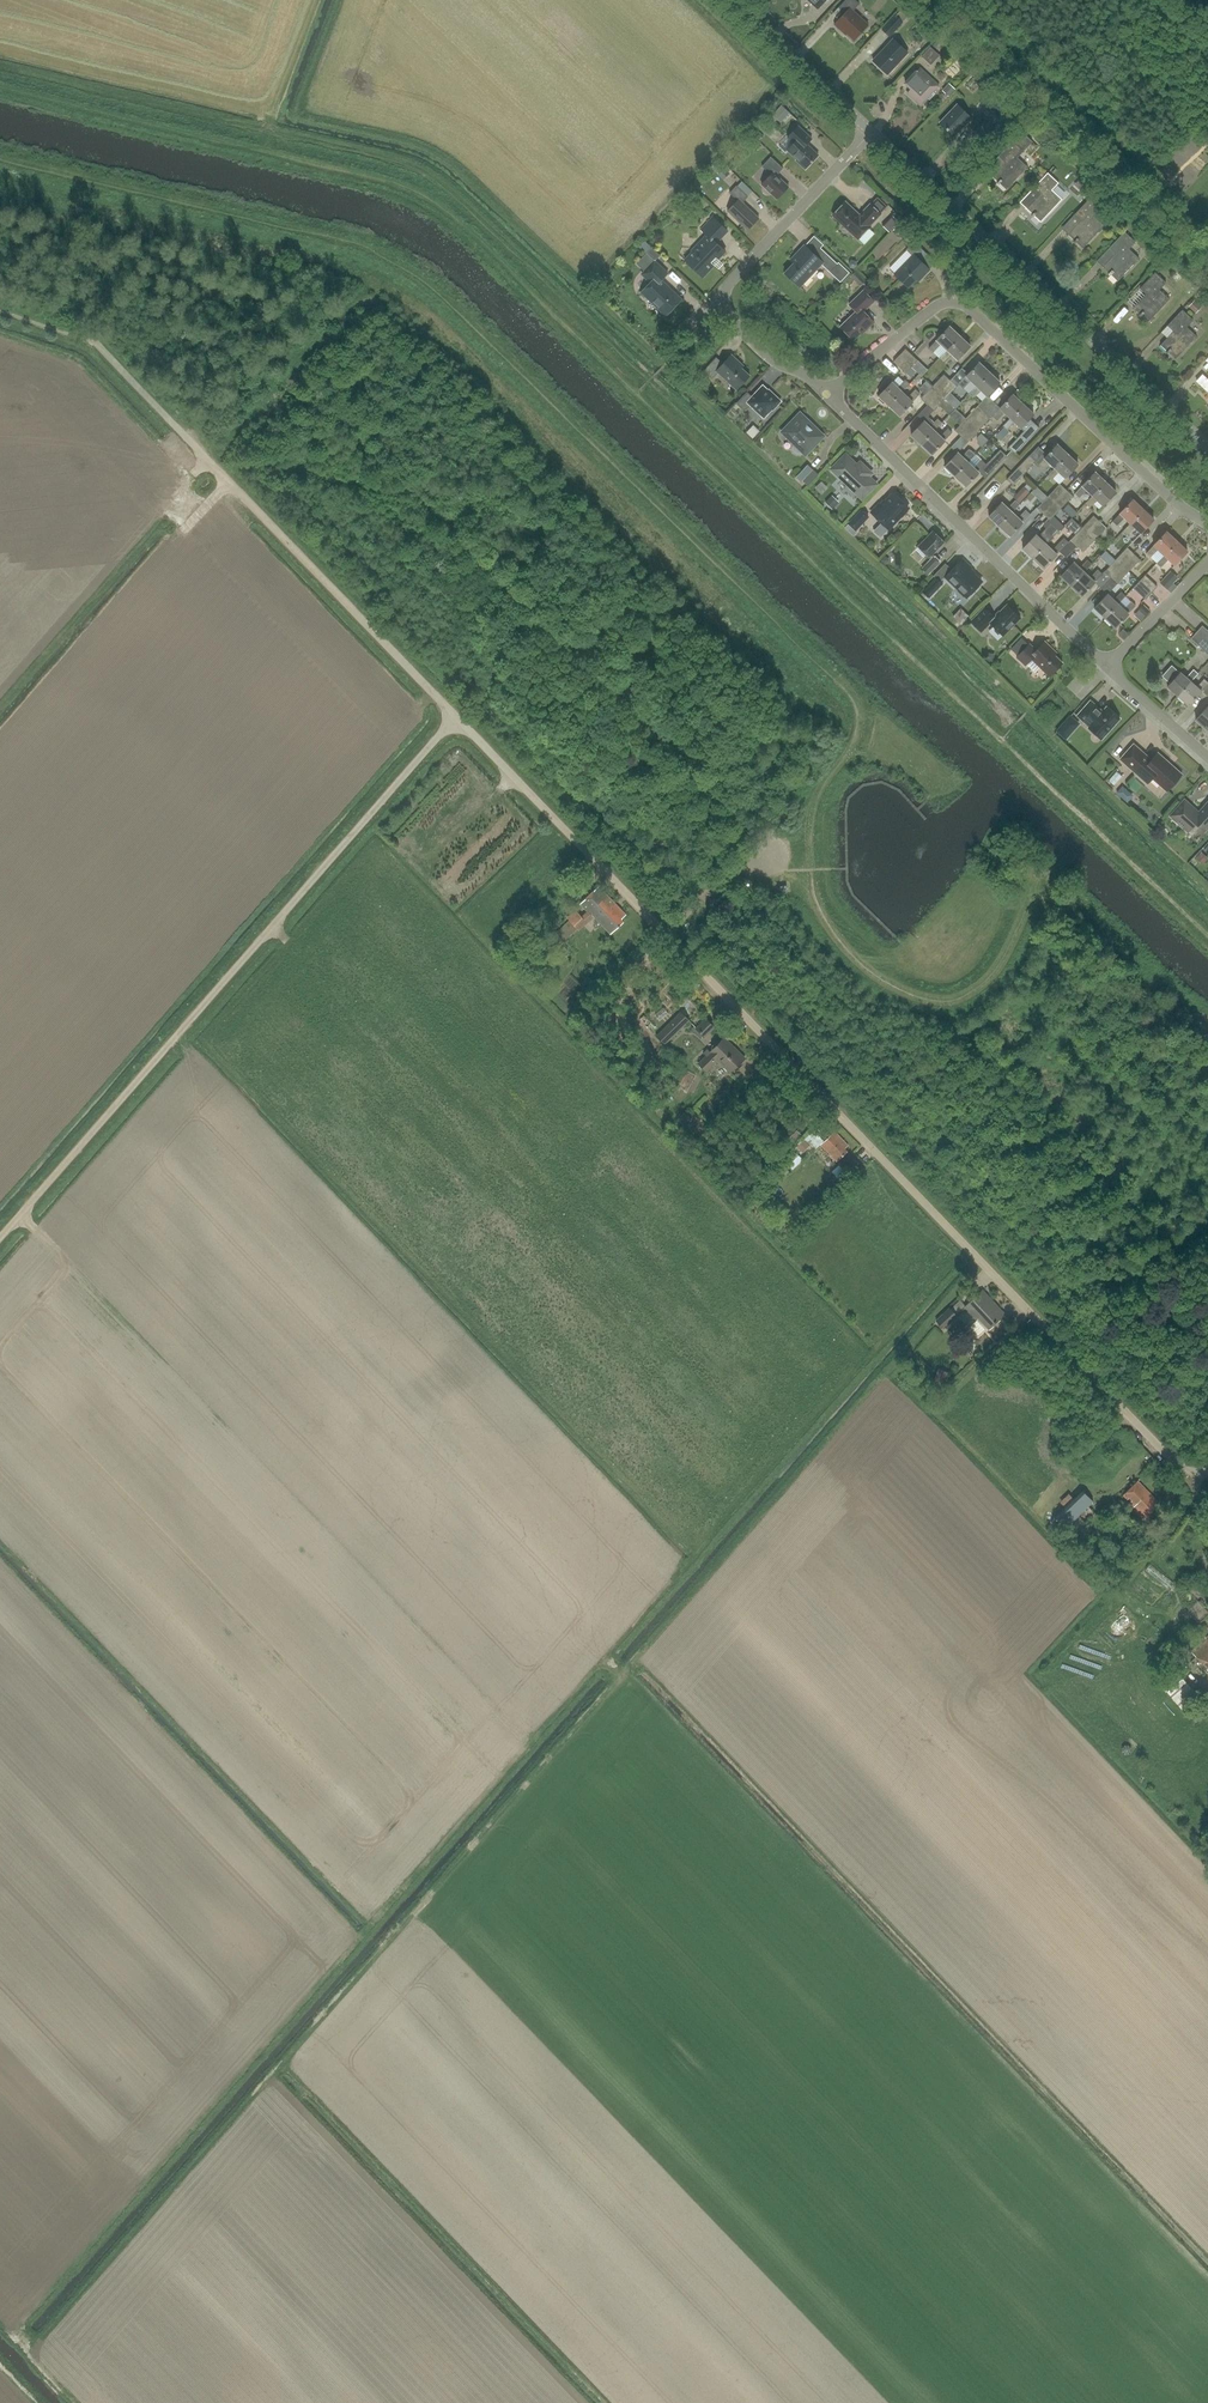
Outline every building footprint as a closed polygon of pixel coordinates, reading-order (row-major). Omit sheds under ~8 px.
[(827,0),(802,0),(816,13),(827,0)] [(867,28),(852,14),(860,6),(853,0),(847,0),(835,13),(841,19),(834,26),(853,44),(867,28)] [(889,36),(912,12),(904,4),(899,9),(900,11),(882,30),(889,36)] [(886,78),(906,58),(890,43),(871,64),(886,78)] [(920,59),(929,68),(938,58),(928,50),(920,59)] [(920,108),(938,89),(918,71),(904,86),(910,91),(907,95),(920,108)] [(949,96),(955,89),(949,83),(942,91),(949,96)] [(1000,113),(1009,103),(997,93),(989,103),(1000,113)] [(781,123),(790,113),(782,106),(773,115),(781,123)] [(974,133),(985,122),(979,117),(972,123),(956,108),(940,125),(953,138),(965,125),(974,133)] [(806,169),(819,156),(807,145),(812,139),(798,126),(788,137),(793,143),(787,149),(798,159),(796,160),(806,169)] [(1017,158),(1031,143),(1021,133),(997,158),(1003,164),(991,177),(1006,191),(1028,168),(1017,158)] [(776,200),(788,188),(776,176),(783,169),(771,158),(761,167),(770,175),(761,185),(776,200)] [(1041,224),(1062,201),(1052,191),(1058,184),(1048,174),(1033,191),(1038,196),(1026,210),(1041,224)] [(746,231),(758,218),(742,203),(748,197),(736,186),(729,194),(736,201),(726,212),(746,231)] [(1080,221),(1066,236),(1080,249),(1101,226),(1093,218),(1108,202),(1100,194),(1094,194),(1089,200),(1074,216),(1080,221)] [(846,202),(833,215),(858,239),(881,215),(881,214),(887,207),(877,197),(871,204),(870,204),(860,215),(846,202)] [(889,232),(898,222),(892,215),(882,225),(889,232)] [(711,263),(716,258),(718,260),(726,252),(716,243),(728,231),(713,218),(701,230),(707,235),(692,251),(693,252),(685,261),(703,278),(714,266),(711,263)] [(1116,281),(1137,259),(1128,251),(1135,243),(1123,233),(1109,249),(1115,254),(1102,268),(1116,281)] [(908,288),(916,280),(918,282),(930,270),(921,262),(927,255),(914,242),(907,250),(912,256),(894,274),(908,288)] [(843,282),(851,275),(839,263),(838,264),(820,248),(814,254),(805,245),(791,260),(795,263),(785,273),(800,287),(822,264),(841,282),(842,281),(843,282)] [(660,256),(651,248),(636,264),(644,271),(642,274),(650,282),(641,292),(666,316),(681,300),(662,281),(669,274),(655,261),(660,256)] [(1163,255),(1157,249),(1149,257),(1153,260),(1149,264),(1154,269),(1158,264),(1156,263),(1163,255)] [(860,286),(866,281),(856,271),(851,277),(860,286)] [(1149,323),(1169,301),(1160,292),(1166,285),(1155,274),(1140,291),(1145,296),(1134,308),(1149,323)] [(854,340),(863,331),(864,332),(874,323),(863,312),(874,302),(863,291),(850,304),(857,312),(841,327),(854,340)] [(1196,313),(1202,307),(1194,300),(1189,306),(1196,313)] [(1176,361),(1197,338),(1187,329),(1193,322),(1183,312),(1169,327),(1174,332),(1160,346),(1176,361)] [(947,350),(960,336),(949,326),(936,340),(937,341),(929,348),(934,353),(941,345),(947,350)] [(947,350),(940,358),(944,362),(951,354),(957,360),(971,346),(960,336),(947,350)] [(899,356),(912,367),(912,366),(920,373),(924,369),(916,362),(918,361),(905,349),(899,356)] [(737,391),(750,376),(736,364),(738,362),(730,355),(722,363),(716,358),(703,371),(711,379),(717,372),(737,391)] [(911,367),(912,367),(899,356),(893,362),(906,373),(911,378),(916,372),(911,367)] [(977,386),(990,372),(979,363),(966,376),(966,377),(959,385),(963,389),(971,381),(977,386)] [(977,386),(969,394),(974,398),(981,391),(987,396),(1000,382),(990,372),(977,386)] [(939,393),(950,380),(944,374),(936,383),(925,373),(922,377),(926,380),(939,393)] [(1202,375),(1195,382),(1207,393),(1207,380),(1202,375)] [(903,392),(910,384),(905,380),(898,388),(892,382),(879,396),(889,406),(903,392)] [(919,389),(925,394),(921,399),(928,405),(939,393),(926,380),(919,389)] [(939,393),(945,399),(957,386),(950,380),(939,393)] [(763,386),(752,397),(747,392),(737,403),(745,411),(750,405),(764,418),(773,408),(774,409),(781,401),(773,394),(772,395),(763,386)] [(903,392),(889,406),(900,416),(913,402),(920,394),(916,390),(908,398),(903,392)] [(934,411),(945,399),(939,393),(928,405),(934,411)] [(1010,418),(1023,404),(1013,394),(1000,408),(1000,409),(993,416),(997,421),(1005,413),(1010,418)] [(973,424),(993,402),(987,396),(978,406),(966,418),(973,424)] [(991,419),(993,416),(1000,409),(993,402),(973,424),(979,430),(990,418),(991,419)] [(1015,454),(1040,428),(1030,419),(1034,414),(1023,404),(1010,418),(1003,426),(1007,430),(1015,422),(1024,431),(1009,448),(1015,454)] [(808,452),(821,438),(815,432),(818,429),(808,419),(807,420),(800,414),(782,432),(794,444),(793,446),(793,448),(793,450),(794,452),(796,454),(798,454),(801,453),(803,452),(805,450),(808,452)] [(961,437),(973,424),(966,418),(955,431),(961,437)] [(935,431),(937,428),(942,423),(938,419),(930,427),(924,421),(911,435),(922,445),(935,431)] [(758,434),(766,427),(758,420),(751,427),(758,434)] [(968,443),(979,430),(973,424),(961,437),(968,443)] [(935,431),(922,445),(932,455),(945,441),(945,440),(953,433),(948,428),(941,436),(935,431)] [(984,433),(978,440),(984,446),(991,438),(984,433)] [(1055,468),(1068,454),(1057,444),(1044,458),(1041,455),(1037,459),(1041,463),(1037,467),(1042,471),(1049,463),(1055,468)] [(1007,456),(1003,453),(1000,450),(989,462),(995,468),(1007,456)] [(956,477),(976,455),(972,451),(964,459),(958,453),(945,467),(956,477)] [(859,468),(845,454),(830,469),(861,499),(876,484),(868,477),(871,474),(870,473),(870,471),(865,466),(863,466),(862,465),(859,468)] [(1055,468),(1048,476),(1052,480),(1059,473),(1065,478),(1078,464),(1068,454),(1055,468)] [(1018,468),(1025,474),(1036,461),(1030,456),(1018,468)] [(969,463),(956,477),(966,487),(987,465),(982,460),(975,468),(969,463)] [(807,485),(817,475),(806,464),(796,475),(807,485)] [(1013,486),(1025,474),(1018,468),(1007,480),(1013,486)] [(1093,496),(1106,482),(1095,472),(1082,486),(1075,494),(1079,498),(1087,490),(1093,496)] [(1093,496),(1085,504),(1090,508),(1097,500),(1103,506),(1116,492),(1106,482),(1093,496)] [(1024,487),(1014,497),(1020,503),(1029,492),(1029,491),(1031,488),(1027,484),(1024,487)] [(1055,502),(1066,490),(1060,484),(1049,496),(1055,502)] [(1055,502),(1061,508),(1073,496),(1066,490),(1055,502)] [(909,508),(893,493),(881,506),(879,504),(871,513),(889,529),(909,508)] [(832,509),(839,502),(832,495),(825,502),(832,509)] [(1044,514),(1055,502),(1049,496),(1037,508),(1044,514)] [(1130,523),(1144,509),(1133,499),(1120,513),(1120,514),(1113,522),(1117,526),(1125,518),(1130,523)] [(1013,513),(1015,510),(1020,505),(1016,501),(1008,508),(1002,503),(989,517),(999,527),(1013,513)] [(1050,520),(1061,508),(1055,502),(1044,514),(1050,520)] [(847,522),(854,529),(855,530),(868,516),(860,508),(847,522)] [(1154,519),(1144,509),(1123,531),(1127,535),(1135,528),(1141,533),(1154,519)] [(1013,513),(999,527),(1010,536),(1023,523),(1023,522),(1030,514),(1026,510),(1018,518),(1013,513)] [(1089,534),(1100,522),(1094,516),(1082,528),(1089,534)] [(1034,559),(1047,545),(1063,527),(1055,519),(1041,534),(1043,539),(1042,540),(1036,535),(1023,549),(1034,559)] [(1089,534),(1095,540),(1106,528),(1100,522),(1089,534)] [(1077,546),(1089,534),(1082,528),(1071,540),(1077,546)] [(933,531),(918,547),(929,558),(945,542),(933,531)] [(1164,555),(1177,541),(1167,531),(1146,553),(1151,558),(1158,550),(1164,555)] [(1084,552),(1095,540),(1089,534),(1077,546),(1084,552)] [(1177,541),(1157,563),(1161,567),(1168,559),(1175,565),(1188,551),(1177,541)] [(1047,545),(1034,559),(1044,568),(1057,555),(1057,554),(1064,546),(1060,542),(1052,550),(1047,545)] [(1122,566),(1134,554),(1127,548),(1116,560),(1122,566)] [(1122,566),(1129,572),(1140,560),(1134,554),(1122,566)] [(933,555),(921,569),(927,575),(940,562),(933,555)] [(969,570),(971,568),(963,560),(946,577),(967,597),(982,582),(969,570)] [(1071,586),(1085,572),(1092,564),(1088,560),(1080,568),(1074,562),(1061,576),(1071,586)] [(1111,578),(1122,566),(1116,560),(1105,572),(1111,578)] [(1117,584),(1129,572),(1122,566),(1111,578),(1117,584)] [(1162,582),(1172,590),(1183,577),(1173,569),(1162,582)] [(1085,572),(1071,586),(1082,596),(1095,582),(1102,574),(1098,570),(1090,578),(1085,572)] [(1139,582),(1152,593),(1158,587),(1145,575),(1139,582)] [(1146,600),(1152,593),(1139,582),(1133,588),(1146,600)] [(1105,618),(1118,604),(1126,596),(1121,592),(1114,600),(1108,594),(1095,608),(1105,618)] [(1124,609),(1118,604),(1105,618),(1116,628),(1129,614),(1136,606),(1131,602),(1124,609)] [(1153,609),(1147,603),(1139,611),(1146,617),(1153,609)] [(988,610),(973,624),(981,632),(990,623),(1003,636),(1021,618),(1007,604),(995,617),(988,610)] [(1207,640),(1207,629),(1203,624),(1202,624),(1197,630),(1207,640)] [(1129,635),(1123,629),(1120,633),(1120,636),(1124,640),(1129,635)] [(1207,643),(1207,640),(1197,630),(1191,636),(1204,648),(1207,644),(1207,643)] [(1030,644),(1017,657),(1026,666),(1032,659),(1050,677),(1063,663),(1055,655),(1057,653),(1045,641),(1036,650),(1030,644)] [(1168,686),(1179,696),(1191,682),(1198,674),(1193,670),(1187,677),(1180,671),(1180,672),(1172,666),(1163,676),(1170,683),(1168,686)] [(1207,683),(1203,679),(1196,687),(1191,682),(1179,696),(1191,706),(1202,692),(1207,696),(1207,695),(1207,682),(1207,683)] [(1102,740),(1120,719),(1107,707),(1102,712),(1097,708),(1098,707),(1091,700),(1077,716),(1089,726),(1088,727),(1102,740)] [(1196,720),(1205,728),(1207,726),(1207,706),(1196,720)] [(1134,744),(1120,759),(1148,784),(1153,778),(1167,791),(1183,774),(1158,752),(1152,760),(1134,744)] [(1174,811),(1181,816),(1176,821),(1193,836),(1201,827),(1205,832),(1207,829),(1207,802),(1195,816),(1188,809),(1192,805),(1185,799),(1174,811)] [(622,920),(626,915),(599,886),(580,904),(589,913),(590,913),(590,912),(611,934),(624,922),(622,920)] [(787,886),(780,887),(781,894),(788,893),(787,886)] [(586,911),(581,916),(576,911),(568,919),(571,922),(558,934),(565,941),(591,918),(586,911)] [(665,1044),(689,1020),(681,1012),(657,1036),(665,1044)] [(705,1037),(715,1027),(706,1019),(696,1028),(705,1037)] [(739,1059),(743,1056),(725,1037),(699,1063),(707,1072),(718,1061),(730,1073),(742,1062),(739,1059)] [(844,1149),(848,1146),(834,1132),(821,1145),(837,1161),(847,1152),(844,1149)] [(796,1169),(807,1159),(800,1151),(788,1162),(796,1169)] [(1002,1312),(983,1290),(965,1307),(987,1331),(1001,1318),(999,1315),(1002,1312)] [(944,1329),(957,1316),(949,1308),(936,1321),(944,1329)] [(945,1386),(950,1373),(938,1369),(933,1382),(945,1386)] [(1153,1504),(1156,1501),(1137,1481),(1123,1495),(1136,1508),(1134,1509),(1144,1519),(1156,1507),(1153,1504)] [(1066,1528),(1067,1526),(1079,1516),(1094,1501),(1082,1489),(1054,1516),(1066,1528)] [(1079,1516),(1067,1526),(1074,1534),(1085,1544),(1096,1533),(1079,1516)] [(1191,1652),(1205,1666),(1207,1663),(1207,1637),(1206,1638),(1191,1652)] [(1182,1709),(1198,1695),(1183,1678),(1168,1692),(1182,1709)]
